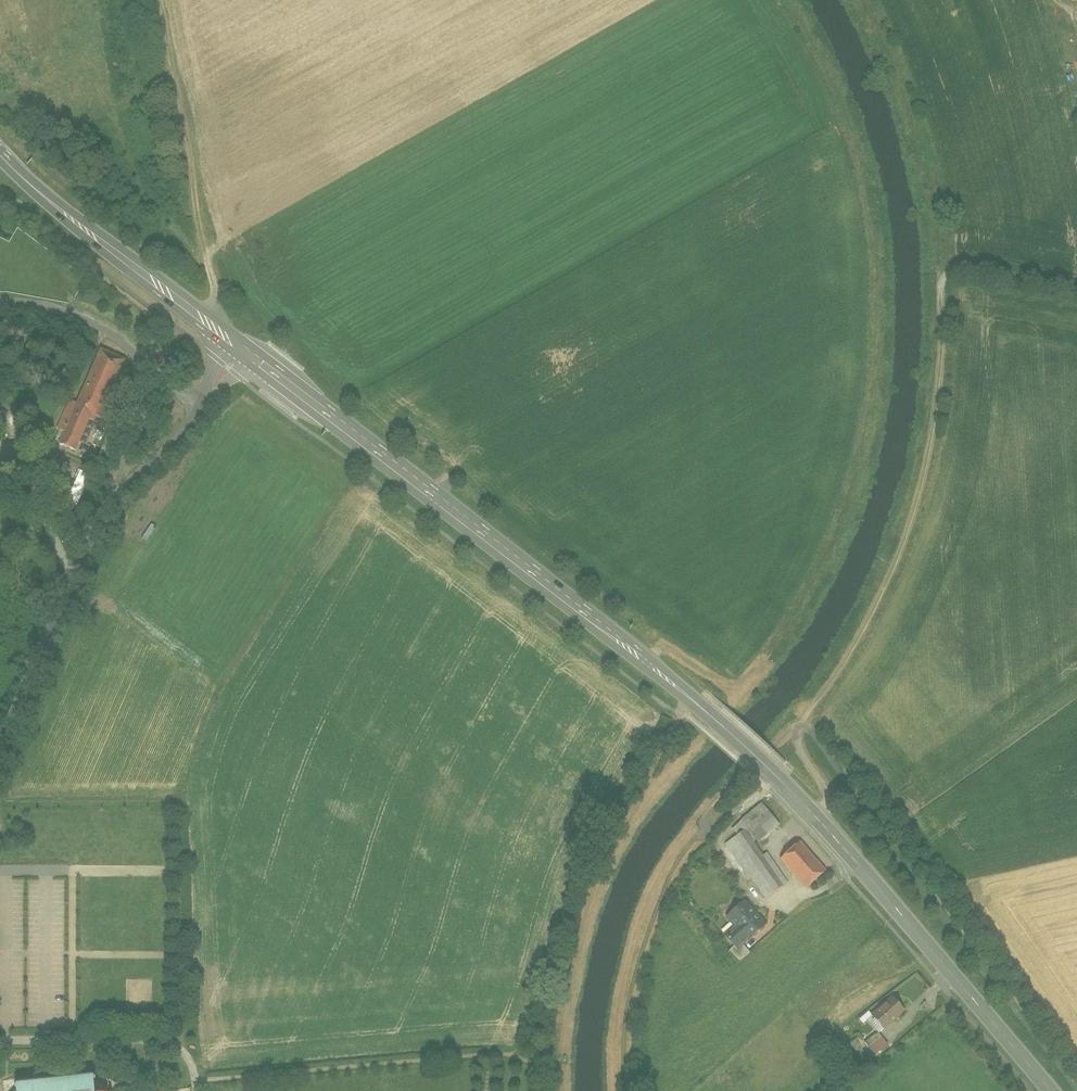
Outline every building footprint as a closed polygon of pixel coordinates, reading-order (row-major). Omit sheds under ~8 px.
[(94,417),(101,420),(127,360),(102,349),(77,405),(69,401),(52,440),(78,452),(94,417)] [(779,826),(762,805),(743,820),(761,841),(779,826)] [(725,844),(764,898),(784,888),(745,831),(725,844)] [(799,840),(782,854),(811,889),(827,875),(799,840)] [(772,927),(746,900),(729,917),(735,924),(726,933),(744,953),(772,927)] [(910,1015),(895,998),(869,1020),(884,1037),(910,1015)] [(870,1056),(885,1046),(879,1038),(865,1048),(870,1056)] [(17,1090),(104,1090),(102,1076),(17,1084),(17,1090)]
